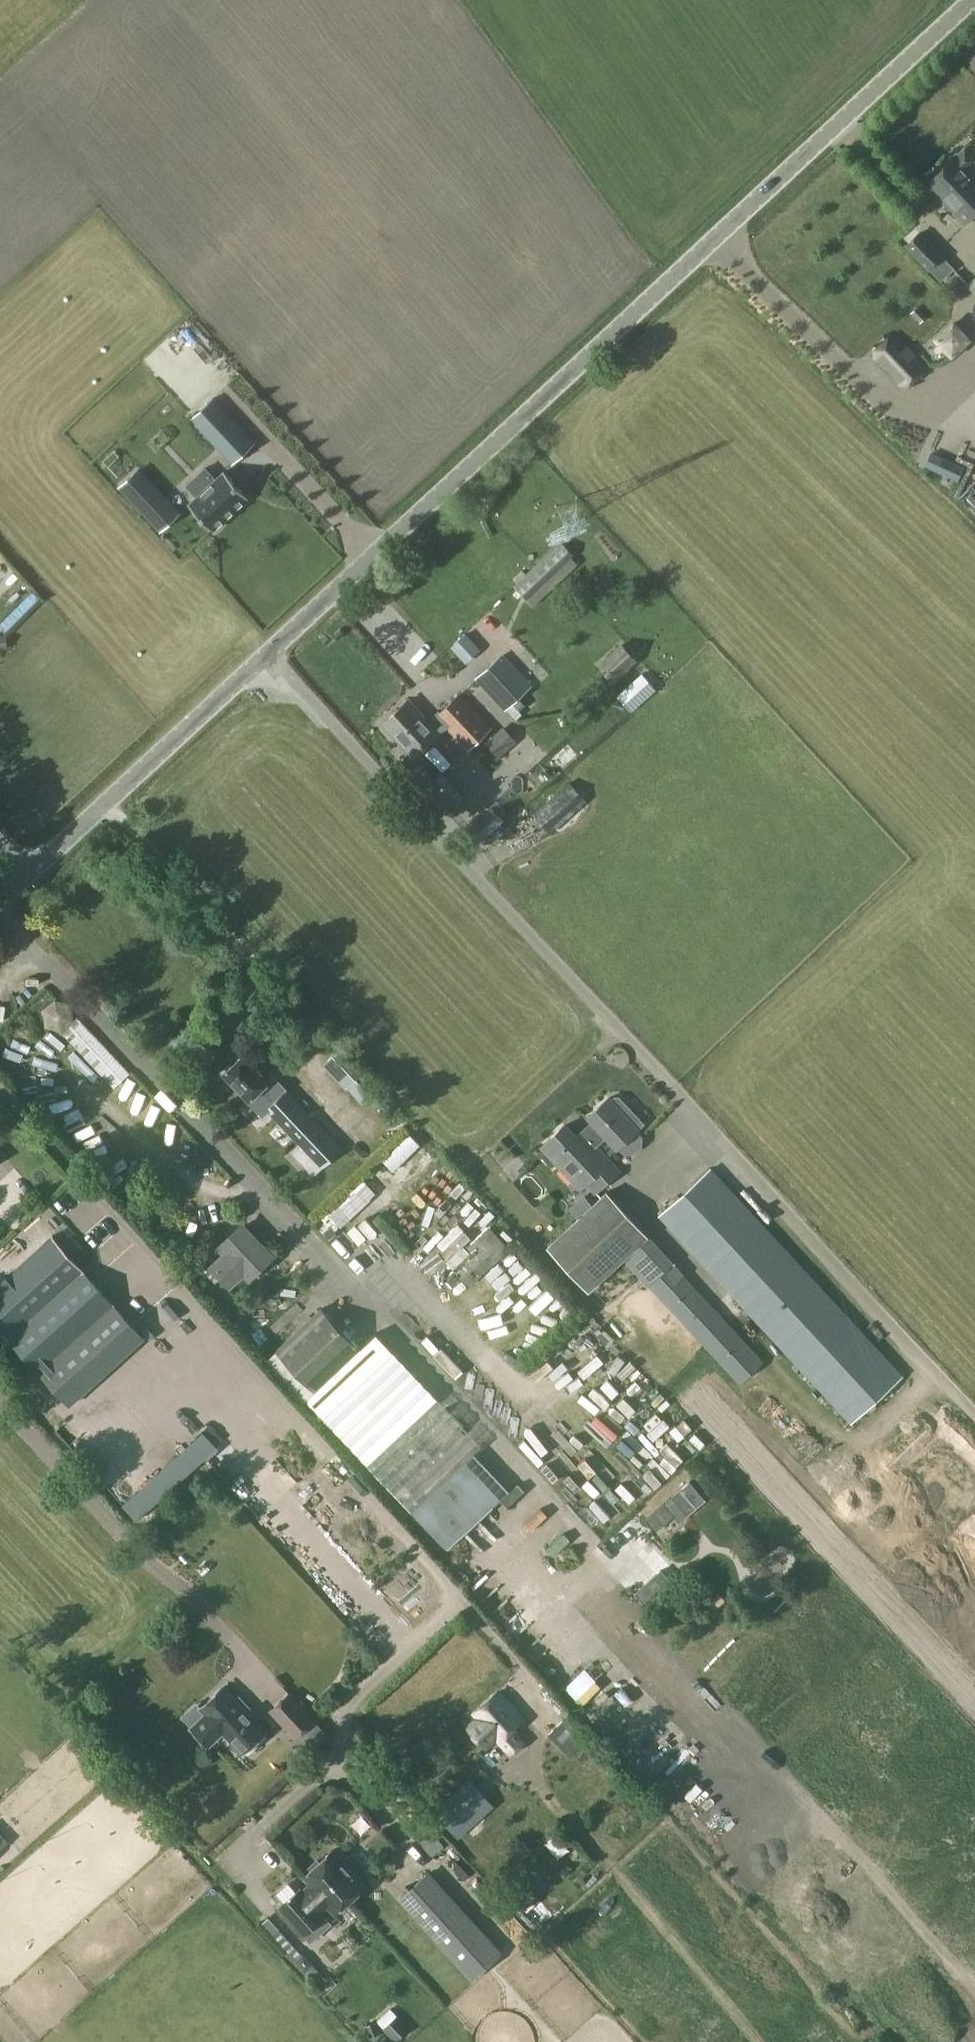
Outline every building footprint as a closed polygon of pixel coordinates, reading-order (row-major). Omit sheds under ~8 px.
[(925,184),(963,224),(974,212),(974,161),(963,148),(956,155),(955,155),(925,184)] [(906,245),(928,268),(942,255),(919,232),(906,245)] [(968,339),(952,323),(936,339),(952,355),(968,339)] [(921,366),(894,339),(888,338),(876,349),(876,357),(902,384),(909,384),(921,373),(921,366)] [(51,348),(65,367),(73,362),(59,343),(51,348)] [(218,448),(240,428),(212,398),(191,418),(218,448)] [(958,481),(964,467),(938,455),(931,469),(958,481)] [(213,530),(248,497),(224,471),(215,479),(205,468),(186,485),(196,496),(188,504),(213,530)] [(177,515),(136,471),(121,484),(162,528),(177,515)] [(572,540),(594,516),(579,503),(558,526),(572,540)] [(527,599),(574,555),(560,540),(513,585),(527,599)] [(422,679),(377,629),(367,638),(412,688),(422,679)] [(478,649),(462,632),(450,644),(466,661),(478,649)] [(614,683),(638,661),(621,642),(597,664),(614,683)] [(504,709),(531,684),(503,654),(476,679),(504,709)] [(630,711),(655,689),(641,673),(616,696),(630,711)] [(428,722),(408,700),(383,723),(413,756),(446,726),(467,748),(489,727),(458,694),(428,722)] [(46,722),(38,735),(48,741),(56,728),(46,722)] [(500,733),(488,732),(485,750),(497,752),(500,733)] [(534,755),(513,776),(520,783),(541,763),(534,755)] [(446,816),(465,799),(441,773),(435,777),(420,763),(407,773),(446,816)] [(517,784),(512,776),(504,781),(516,799),(553,774),(546,765),(517,784)] [(550,833),(587,801),(570,782),(533,814),(550,833)] [(504,821),(491,806),(464,830),(477,845),(504,821)] [(73,1021),(70,1004),(54,999),(42,1010),(46,1027),(61,1032),(73,1021)] [(342,1149),(287,1090),(273,1076),(269,1080),(246,1055),(225,1075),(248,1099),(249,1099),(262,1112),(266,1108),(267,1109),(300,1144),(295,1151),(317,1173),(322,1167),(342,1149)] [(363,1104),(379,1088),(348,1055),(332,1071),(363,1104)] [(616,1148),(637,1129),(607,1097),(587,1117),(592,1122),(576,1137),(565,1125),(541,1146),(580,1188),(587,1182),(596,1191),(618,1170),(593,1143),(596,1140),(598,1142),(605,1136),(616,1148)] [(369,1149),(385,1180),(423,1161),(407,1129),(369,1149)] [(850,1422),(903,1375),(710,1168),(658,1216),(850,1422)] [(317,1212),(336,1229),(368,1194),(350,1177),(317,1212)] [(588,1291),(622,1258),(739,1382),(762,1360),(605,1192),(547,1247),(588,1291)] [(469,1286),(510,1249),(488,1225),(474,1240),(481,1247),(456,1272),(469,1286)] [(249,1277),(270,1256),(242,1226),(220,1247),(227,1254),(212,1268),(229,1285),(243,1271),(249,1277)] [(0,1285),(0,1328),(70,1405),(144,1338),(53,1237),(0,1285)] [(359,1269),(373,1258),(367,1250),(353,1261),(359,1269)] [(527,1288),(538,1278),(526,1265),(515,1274),(527,1288)] [(533,1295),(539,1305),(551,1298),(546,1288),(533,1295)] [(464,1292),(457,1299),(473,1313),(480,1306),(464,1292)] [(234,1308),(226,1317),(233,1324),(242,1316),(234,1308)] [(359,1349),(358,1348),(321,1309),(264,1363),(301,1402),(306,1398),(449,1549),(509,1492),(473,1453),(482,1445),(376,1333),(359,1349)] [(585,1314),(577,1319),(589,1336),(597,1331),(585,1314)] [(539,1375),(582,1347),(571,1330),(528,1359),(539,1375)] [(480,1382),(492,1364),(484,1359),(472,1377),(480,1382)] [(520,1369),(529,1381),(538,1374),(529,1363),(520,1369)] [(582,1402),(585,1390),(567,1386),(564,1397),(582,1402)] [(632,1486),(637,1475),(619,1467),(624,1456),(607,1448),(597,1470),(632,1486)] [(534,1478),(545,1486),(553,1475),(542,1467),(534,1478)] [(655,1530),(674,1514),(680,1521),(705,1499),(690,1482),(646,1519),(655,1530)] [(644,1603),(670,1579),(661,1569),(635,1593),(644,1603)] [(192,1727),(208,1744),(223,1731),(242,1752),(264,1732),(223,1687),(201,1707),(207,1714),(192,1727)] [(295,1738),(315,1719),(288,1691),(268,1710),(295,1738)] [(511,1727),(522,1718),(498,1691),(473,1714),(477,1718),(467,1727),(485,1747),(496,1737),(510,1752),(522,1741),(511,1727)] [(562,1748),(583,1728),(569,1713),(547,1734),(562,1748)] [(690,1790),(703,1777),(694,1768),(681,1782),(690,1790)] [(463,1833),(488,1811),(464,1784),(438,1806),(463,1833)] [(375,1867),(385,1879),(405,1862),(360,1812),(335,1834),(369,1872),(375,1867)] [(8,1842),(0,1833),(0,1850),(8,1842)] [(333,1881),(349,1900),(366,1885),(340,1857),(338,1859),(331,1851),(319,1862),(317,1861),(310,1867),(312,1869),(305,1875),(311,1882),(315,1878),(324,1888),(333,1881)] [(254,1874),(267,1879),(272,1864),(259,1860),(254,1874)] [(428,1873),(400,1898),(472,1978),(500,1953),(428,1873)] [(334,1913),(349,1900),(333,1881),(324,1888),(315,1878),(311,1882),(311,1883),(302,1891),(300,1888),(279,1907),(304,1934),(325,1915),(321,1911),(328,1905),(334,1913)] [(794,1902),(781,1910),(787,1921),(801,1914),(794,1902)]
